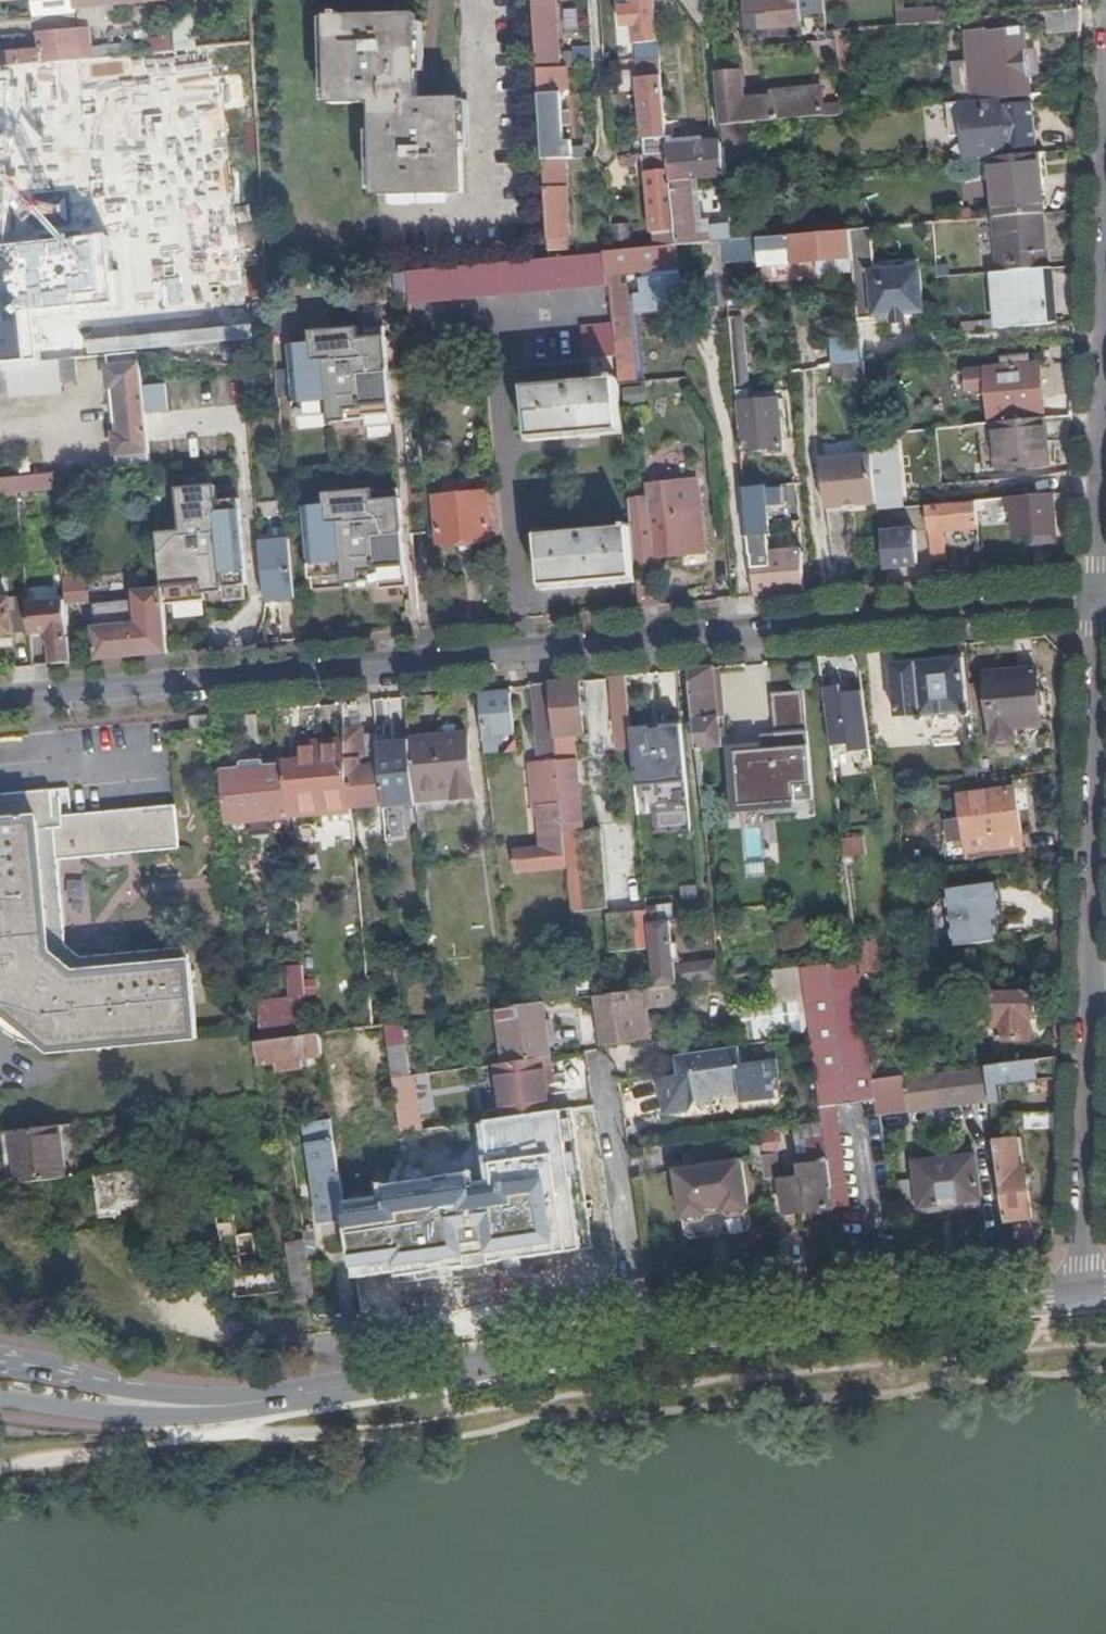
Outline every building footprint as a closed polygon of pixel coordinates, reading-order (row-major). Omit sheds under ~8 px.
[(78,10),(77,0),(36,0),(37,19),(76,16),(76,13),(78,10)] [(172,1),(172,0),(77,0),(78,10),(172,1)] [(537,55),(549,54),(549,48),(560,48),(557,0),(534,0),(537,55)] [(655,0),(633,0),(637,46),(648,45),(659,43),(655,0)] [(713,31),(710,0),(690,0),(713,31)] [(746,3),(748,31),(767,29),(768,37),(789,35),(788,28),(803,26),(801,0),(784,0),(746,3)] [(818,15),(825,15),(823,0),(817,0),(818,15)] [(905,27),(958,22),(957,13),(941,14),(941,10),(905,13),(905,27)] [(1051,35),(1082,33),(1082,11),(1049,14),(1051,35)] [(419,18),(331,19),(333,104),(375,103),(378,197),(466,195),(463,102),(421,102),(419,18)] [(83,61),(94,61),(90,29),(81,30),(83,61)] [(42,65),(83,61),(81,30),(53,33),(39,38),(40,51),(42,65)] [(828,41),(827,30),(810,32),(810,43),(828,41)] [(975,103),(1001,101),(1032,98),(1028,60),(1034,59),(1034,53),(1028,53),(1025,30),(989,34),(989,32),(967,34),(970,78),(973,79),(975,103)] [(853,78),(850,32),(838,34),(838,40),(841,78),(853,78)] [(42,65),(40,51),(35,51),(0,55),(0,70),(42,65)] [(663,76),(663,60),(635,60),(635,76),(663,76)] [(570,90),(569,66),(538,67),(544,164),(566,162),(574,162),(573,144),(566,144),(564,96),(570,90)] [(741,124),(825,117),(823,90),(773,94),(773,100),(747,102),(744,67),(717,70),(722,126),(741,124)] [(657,145),(668,144),(661,77),(653,78),(653,90),(642,92),(646,140),(657,139),(657,145)] [(0,83),(0,159),(54,154),(46,78),(0,83)] [(844,115),(875,112),(875,101),(850,103),(850,97),(843,97),(844,115)] [(968,162),(991,160),(1007,159),(1006,152),(1037,149),(1033,104),(1001,106),(1001,101),(975,103),(948,105),(951,138),(966,137),(968,162)] [(725,145),(725,148),(743,146),(741,124),(722,126),(725,145)] [(689,182),(727,178),(725,148),(725,145),(669,149),(669,155),(676,218),(678,249),(703,247),(721,244),(720,234),(711,234),(710,227),(696,228),(695,219),(692,219),(689,182)] [(657,251),(678,249),(676,218),(669,155),(643,156),(645,174),(649,174),(655,234),(656,234),(657,251)] [(996,220),(1044,216),(1046,216),(1041,156),(1007,159),(991,160),(996,220)] [(544,164),(549,253),(568,252),(567,239),(571,239),(566,162),(544,164)] [(1001,275),(1048,271),(1044,216),(996,220),(1001,275)] [(26,313),(115,305),(109,238),(2,248),(0,223),(0,363),(30,360),(26,313)] [(855,274),(860,323),(926,315),(921,270),(876,274),(872,232),(851,234),(854,256),(855,268),(855,274)] [(854,256),(851,234),(766,241),(769,271),(776,270),(776,264),(822,259),(854,256)] [(725,275),(721,244),(703,247),(706,277),(725,275)] [(615,359),(615,361),(629,359),(629,353),(630,353),(624,288),(621,289),(620,277),(679,271),(678,249),(657,251),(614,254),(605,256),(608,288),(612,326),(615,359)] [(407,274),(410,306),(608,288),(605,256),(549,260),(407,274)] [(823,271),(848,269),(855,268),(854,256),(822,259),(823,271)] [(1000,331),(1052,327),(1048,271),(1001,275),(996,276),(1000,331)] [(680,289),(668,291),(669,306),(667,307),(668,329),(683,329),(680,289)] [(585,362),(615,359),(612,326),(582,330),(585,362)] [(392,426),(386,341),(383,341),(358,343),(357,333),(357,331),(309,334),(310,347),(288,349),(295,420),(298,419),(329,416),(330,424),(364,421),(365,428),(392,426)] [(357,333),(358,343),(383,341),(382,331),(357,333)] [(143,391),(140,355),(107,358),(119,470),(152,467),(146,413),(165,411),(162,389),(143,391)] [(1005,369),(966,373),(968,394),(990,392),(992,422),(1046,417),(1042,367),(1027,368),(1027,359),(1005,360),(1005,369)] [(0,367),(0,400),(63,395),(62,384),(77,382),(75,360),(59,361),(0,367)] [(866,384),(867,390),(874,390),(871,362),(864,363),(864,364),(866,384)] [(838,387),(866,384),(864,364),(836,367),(838,387)] [(622,431),(618,387),(617,380),(525,390),(530,441),(622,431)] [(736,394),(741,452),(781,449),(777,402),(750,404),(749,393),(736,394)] [(330,428),(330,424),(329,416),(298,419),(299,430),(330,428)] [(1046,422),(999,426),(1003,470),(1043,467),(1041,445),(1048,444),(1046,422)] [(982,470),(999,468),(996,432),(978,434),(982,470)] [(872,437),(879,512),(901,510),(894,435),(878,437),(872,437)] [(1041,445),(1043,467),(1050,466),(1048,444),(1041,445)] [(53,476),(34,478),(35,486),(54,484),(53,476)] [(0,481),(0,498),(17,496),(17,493),(15,480),(0,481)] [(629,502),(631,529),(635,570),(655,568),(655,559),(680,556),(681,559),(706,556),(699,482),(648,487),(649,500),(629,502)] [(165,590),(166,606),(203,603),(203,595),(220,593),(220,590),(247,587),(238,501),(215,503),(214,489),(178,492),(183,534),(160,536),(165,590)] [(745,491),(749,538),(770,536),(769,529),(766,489),(745,491)] [(371,493),(373,506),(399,504),(398,490),(371,493)] [(380,591),(407,589),(399,504),(373,506),(371,493),(325,497),(326,508),(303,511),(310,582),(343,579),(344,587),(379,583),(380,591)] [(441,546),(500,540),(496,494),(437,500),(441,546)] [(1058,535),(1055,496),(1014,500),(1017,539),(1058,535)] [(928,507),(930,532),(979,527),(978,503),(928,507)] [(543,589),(636,580),(635,570),(631,529),(538,539),(543,589)] [(884,532),(886,569),(919,566),(916,530),(884,532)] [(752,557),(755,599),(781,597),(804,594),(802,551),(765,555),(764,545),(775,544),(774,535),(770,536),(749,538),(751,555),(752,557)] [(260,545),(265,606),(297,603),(291,542),(260,545)] [(738,592),(752,592),(751,563),(738,563),(738,592)] [(636,580),(639,610),(659,608),(657,578),(636,580)] [(64,581),(66,596),(87,593),(86,579),(64,581)] [(220,590),(220,593),(221,604),(248,601),(247,587),(220,590)] [(95,629),(98,662),(115,660),(171,655),(166,606),(165,590),(135,594),(135,603),(97,607),(99,629),(95,629)] [(12,634),(9,601),(7,601),(6,594),(0,595),(0,635),(12,634)] [(51,633),(54,667),(73,665),(67,602),(28,606),(32,635),(51,633)] [(923,718),(969,714),(964,659),(894,667),(899,718),(923,716),(923,718)] [(691,671),(702,789),(728,786),(717,669),(691,671)] [(988,674),(992,747),(1010,745),(1009,728),(1042,725),(1039,670),(988,674)] [(665,701),(681,699),(679,672),(663,674),(665,701)] [(631,730),(629,707),(626,677),(611,679),(617,731),(631,730)] [(585,735),(580,682),(552,684),(557,738),(563,737),(585,735)] [(519,874),(568,869),(564,827),(558,750),(557,738),(552,684),(534,686),(541,765),(539,766),(543,809),(540,809),(544,850),(517,853),(519,874)] [(844,688),(825,690),(833,749),(850,747),(852,755),(872,752),(865,692),(845,696),(844,688)] [(803,689),(772,692),(776,742),(729,747),(735,814),(814,807),(803,689)] [(482,697),(489,755),(500,754),(499,736),(516,734),(512,695),(482,697)] [(415,781),(411,740),(407,698),(391,700),(388,707),(395,783),(415,781)] [(631,730),(635,775),(648,773),(647,772),(655,771),(654,762),(647,763),(646,757),(658,756),(653,704),(629,707),(631,730)] [(216,730),(216,717),(193,719),(194,732),(216,730)] [(352,800),(353,810),(385,807),(381,768),(368,769),(365,730),(345,732),(347,748),(352,800)] [(415,781),(416,796),(454,793),(454,801),(476,799),(471,737),(411,740),(415,781)] [(284,768),(289,816),(323,813),(322,803),(352,800),(347,748),(319,751),(318,746),(300,748),(302,767),(284,768)] [(558,750),(564,827),(583,825),(577,748),(564,749),(558,750)] [(228,825),(289,819),(289,816),(284,768),(284,767),(223,774),(228,825)] [(1017,790),(959,798),(962,820),(947,822),(950,844),(965,843),(967,859),(1017,852),(1015,836),(1022,834),(1017,790)] [(181,948),(74,958),(59,945),(52,862),(171,850),(168,806),(52,817),(51,792),(0,798),(0,1018),(6,1022),(41,1053),(188,1037),(181,948)] [(324,825),(354,822),(353,810),(352,800),(322,803),(323,813),(324,825)] [(656,805),(658,828),(690,825),(687,802),(656,805)] [(842,826),(846,860),(865,857),(863,840),(873,838),(871,822),(842,826)] [(761,825),(741,829),(747,863),(766,860),(761,825)] [(955,942),(956,949),(1000,943),(997,924),(995,911),(1003,910),(1000,884),(948,891),(950,901),(951,915),(936,917),(938,936),(954,935),(955,942)] [(934,910),(936,917),(951,915),(950,901),(944,901),(934,910)] [(648,908),(656,990),(721,981),(719,961),(676,967),(672,923),(661,924),(660,907),(648,908)] [(645,909),(609,910),(609,949),(645,949),(645,909)] [(995,911),(997,924),(1005,923),(1003,910),(995,911)] [(296,931),(282,932),(284,948),(298,947),(296,931)] [(949,943),(955,942),(954,935),(938,936),(949,943)] [(856,944),(858,962),(877,960),(875,941),(856,944)] [(305,990),(302,963),(288,965),(290,991),(305,990)] [(804,973),(812,1032),(813,1038),(822,1107),(877,1100),(880,1118),(883,1118),(910,1114),(906,1079),(875,1082),(862,989),(858,965),(804,973)] [(803,969),(771,974),(776,1007),(734,1014),(737,1042),(812,1032),(804,973),(803,969)] [(578,982),(580,999),(592,998),(599,997),(597,980),(578,982)] [(1036,996),(994,996),(994,1030),(1002,1030),(1003,1042),(1033,1043),(1034,1020),(1036,1020),(1036,996)] [(518,1008),(500,1011),(508,1064),(543,1059),(551,1057),(544,1005),(518,1008)] [(636,1006),(601,1011),(606,1044),(640,1038),(636,1006)] [(404,1024),(387,1026),(392,1056),(408,1053),(404,1024)] [(256,1043),(259,1065),(276,1063),(277,1070),(302,1067),(301,1059),(323,1056),(320,1036),(309,1037),(256,1043)] [(744,1065),(742,1048),(678,1057),(682,1075),(662,1078),(667,1113),(691,1109),(700,1098),(709,1104),(715,1095),(743,1091),(745,1104),(784,1098),(779,1059),(744,1065)] [(392,1056),(395,1080),(413,1078),(408,1053),(392,1056)] [(551,1057),(543,1059),(548,1085),(556,1083),(551,1057)] [(508,1064),(498,1065),(506,1119),(552,1113),(548,1085),(543,1059),(508,1064)] [(1057,1081),(1058,1059),(987,1068),(992,1103),(993,1106),(1005,1105),(1003,1088),(1057,1081)] [(992,1103),(987,1068),(941,1074),(946,1109),(992,1103)] [(946,1109),(941,1074),(906,1079),(910,1114),(946,1109)] [(395,1080),(393,1081),(401,1135),(424,1131),(421,1116),(430,1114),(428,1105),(419,1106),(414,1077),(413,1078),(395,1080)] [(354,1282),(591,1251),(573,1110),(552,1113),(506,1119),(478,1123),(485,1168),(341,1187),(346,1222),(354,1282)] [(1056,1131),(1057,1115),(1027,1116),(1028,1131),(1056,1131)] [(836,1209),(825,1123),(791,1129),(794,1149),(805,1147),(806,1159),(796,1161),(797,1166),(795,1167),(796,1178),(783,1180),(788,1214),(836,1209)] [(341,1187),(336,1144),(333,1144),(330,1124),(309,1128),(322,1225),(346,1222),(341,1187)] [(15,1133),(21,1185),(65,1179),(59,1129),(15,1133)] [(773,1131),(760,1133),(762,1146),(762,1149),(776,1147),(773,1131)] [(998,1143),(1008,1223),(1033,1219),(1026,1169),(1021,1170),(1017,1141),(998,1143)] [(757,1175),(765,1173),(762,1149),(762,1146),(753,1147),(757,1175)] [(794,1149),(796,1161),(806,1159),(805,1147),(794,1149)] [(979,1158),(917,1166),(922,1210),(984,1204),(979,1158)] [(743,1161),(676,1171),(683,1220),(689,1225),(704,1222),(709,1216),(708,1210),(724,1207),(725,1213),(731,1218),(746,1216),(751,1210),(743,1161)] [(122,1206),(147,1202),(143,1171),(96,1177),(101,1219),(123,1216),(122,1206)] [(232,1211),(216,1213),(225,1275),(242,1273),(240,1258),(254,1256),(252,1237),(237,1238),(232,1211)] [(305,1244),(313,1301),(316,1300),(308,1243),(305,1244)] [(286,1247),(294,1303),(313,1301),(305,1244),(286,1247)] [(278,1273),(226,1281),(229,1301),(281,1293),(278,1273)]
